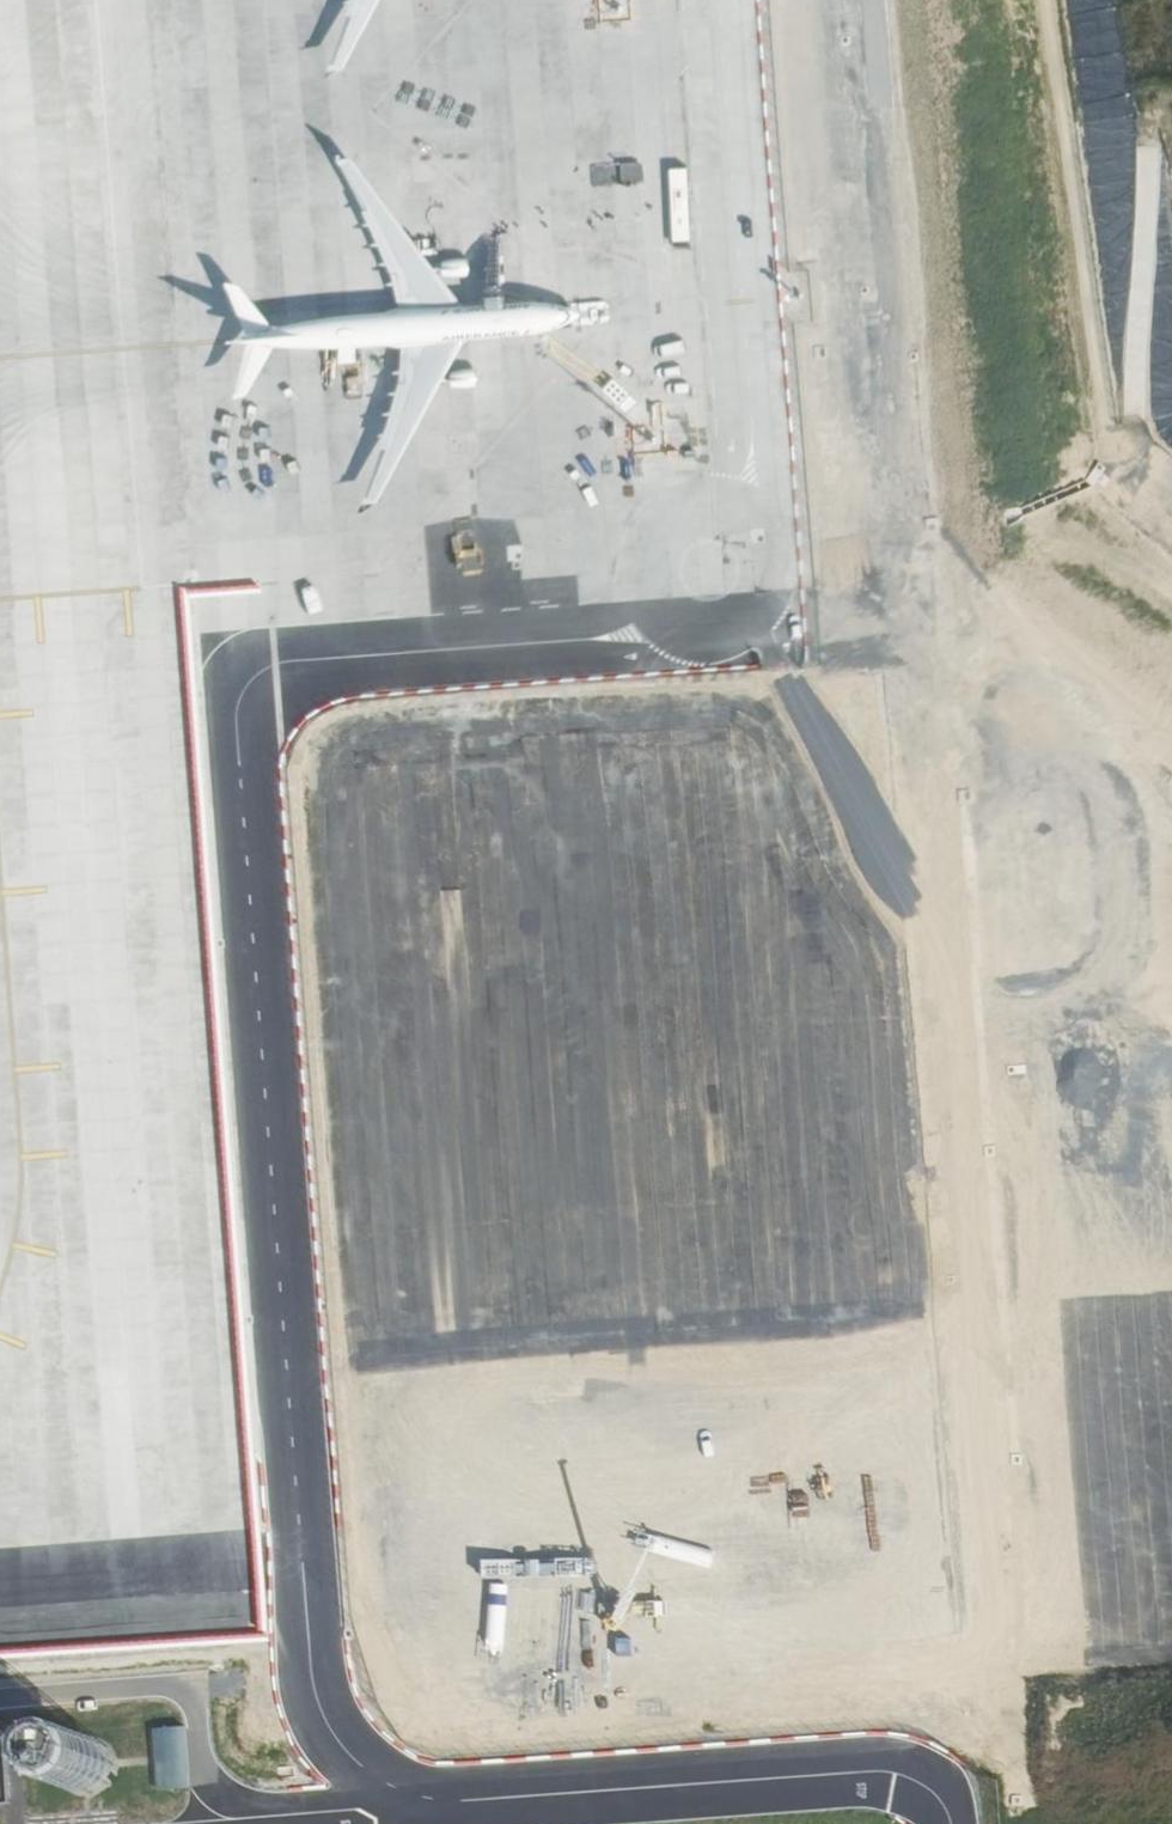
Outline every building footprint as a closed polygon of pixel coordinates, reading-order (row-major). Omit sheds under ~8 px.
[(148,1729),(153,1789),(192,1786),(187,1726),(148,1729)] [(112,1782),(117,1774),(118,1764),(117,1755),(112,1746),(104,1739),(95,1735),(85,1735),(75,1738),(67,1744),(61,1752),(59,1762),(60,1771),(63,1780),(70,1787),(78,1792),(87,1794),(97,1793),(105,1789),(112,1782)] [(11,1743),(0,1744),(0,1811),(17,1810),(11,1743)]
